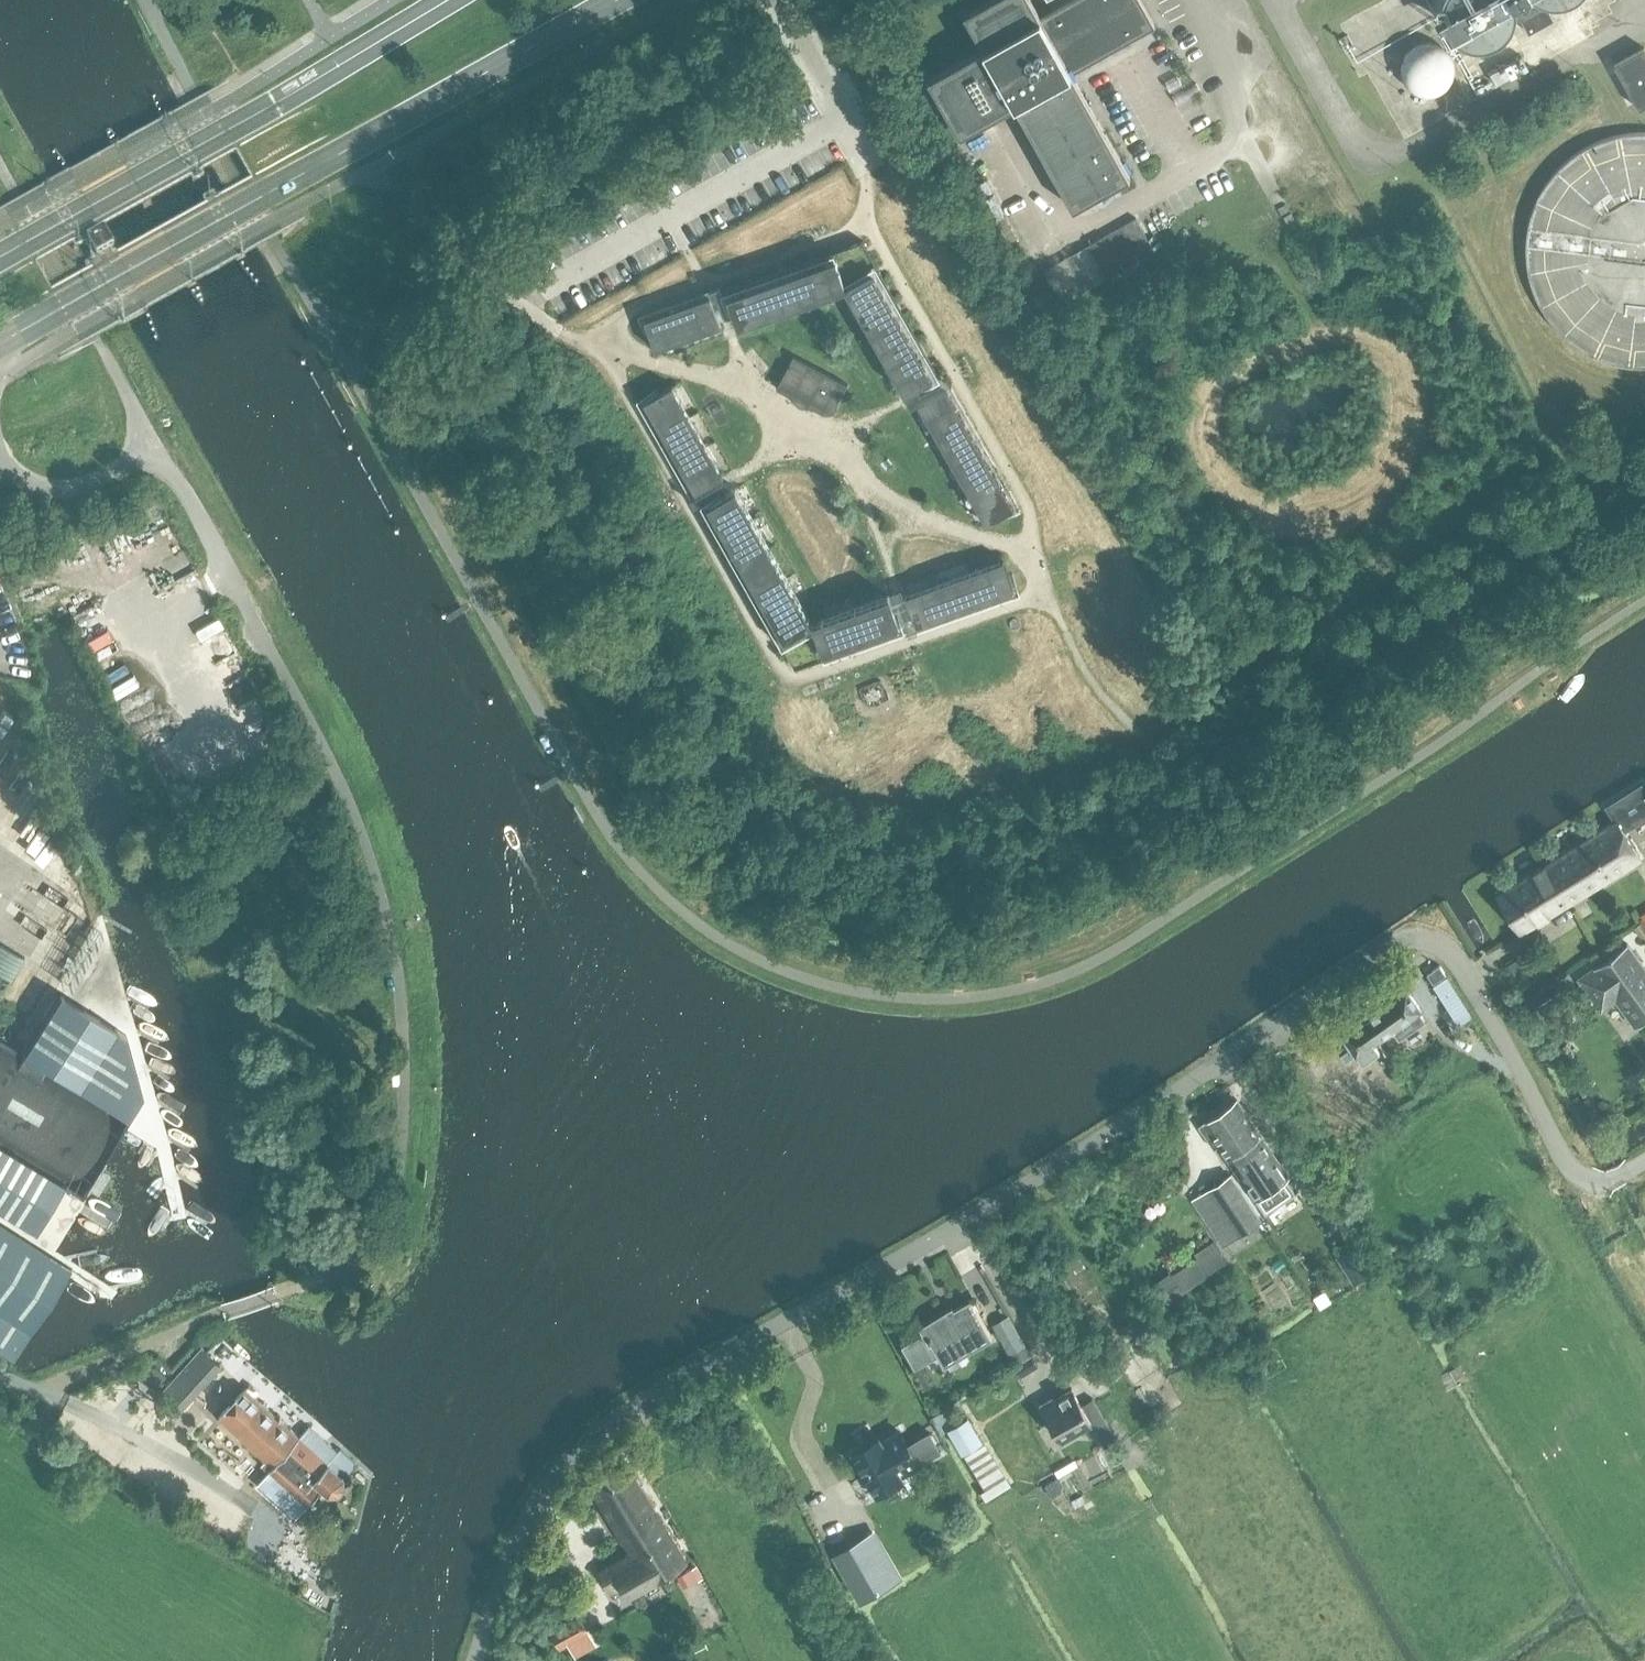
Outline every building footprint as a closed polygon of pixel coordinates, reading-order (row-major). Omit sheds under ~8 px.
[(1516,18),(1515,6),(1513,0),(1447,0),(1445,4),(1444,16),(1447,28),(1453,37),(1462,45),(1473,49),(1485,49),(1496,46),(1506,39),(1512,29),(1516,18)] [(1615,63),(1639,107),(1644,104),(1644,47),(1615,63)] [(1644,137),(1630,137),(1616,139),(1602,142),(1589,148),(1577,155),(1565,163),(1555,172),(1546,183),(1538,195),(1531,208),(1527,221),(1523,235),(1522,249),(1522,263),(1524,277),(1528,291),(1533,304),(1540,317),(1548,328),(1558,339),(1569,348),(1580,356),(1593,362),(1606,367),(1620,370),(1634,371),(1644,371),(1644,137)] [(1136,217),(1089,243),(1089,244),(1108,277),(1156,250),(1147,234),(1136,217)] [(888,283),(882,272),(879,267),(871,252),(868,247),(864,240),(836,256),(846,287),(855,302),(883,286),(887,283),(888,283)] [(727,294),(739,325),(846,287),(836,256),(727,294)] [(934,376),(883,286),(855,302),(905,393),(934,376)] [(709,295),(645,317),(656,348),(720,325),(709,295)] [(841,379),(793,355),(779,384),(825,408),(841,379)] [(724,475),(673,385),(644,400),(696,491),(724,475)] [(946,387),(920,402),(987,523),(1014,506),(946,387)] [(804,606),(736,487),(709,502),(776,622),(804,606)] [(1014,589),(1004,558),(906,594),(917,623),(1014,589)] [(823,651),(901,626),(888,593),(813,621),(823,651)] [(823,651),(813,621),(804,606),(776,622),(771,624),(778,635),(781,640),(789,655),(792,660),(796,667),(823,651)] [(1499,893),(1522,930),(1641,856),(1625,830),(1644,817),(1644,787),(1642,783),(1606,806),(1615,820),(1499,893)] [(1641,937),(1644,935),(1644,924),(1642,921),(1634,926),(1641,937)] [(1579,977),(1602,1009),(1616,998),(1636,1026),(1644,1019),(1644,967),(1628,942),(1579,977)] [(1473,1015),(1440,964),(1428,973),(1435,983),(1434,984),(1460,1024),(1473,1015)] [(1422,1008),(1407,987),(1375,1009),(1390,1032),(1393,1030),(1399,1038),(1426,1019),(1420,1010),(1422,1008)] [(1556,991),(1539,1004),(1557,1030),(1575,1017),(1556,991)] [(35,1228),(36,1229),(64,1182),(81,1192),(100,1161),(121,1126),(143,1091),(127,1034),(60,993),(22,1053),(10,1045),(0,1039),(0,1207),(35,1228)] [(1374,1043),(1390,1032),(1375,1009),(1342,1032),(1352,1046),(1341,1053),(1346,1060),(1356,1053),(1363,1064),(1380,1052),(1374,1043)] [(1319,1045),(1311,1033),(1297,1043),(1304,1055),(1319,1045)] [(1568,1043),(1561,1047),(1569,1058),(1576,1053),(1568,1043)] [(1237,1099),(1199,1125),(1206,1137),(1214,1148),(1219,1145),(1231,1163),(1265,1140),(1237,1099)] [(1265,1140),(1231,1163),(1255,1199),(1256,1198),(1266,1213),(1296,1193),(1286,1177),(1289,1176),(1265,1140)] [(1192,1199),(1211,1228),(1222,1246),(1262,1219),(1232,1173),(1192,1199)] [(33,1332),(45,1311),(65,1279),(71,1270),(0,1225),(0,1312),(33,1332)] [(1184,1291),(1229,1261),(1214,1239),(1195,1253),(1197,1256),(1171,1274),(1170,1271),(1155,1282),(1169,1302),(1185,1292),(1184,1291)] [(1378,1269),(1380,1268),(1363,1240),(1348,1249),(1365,1277),(1367,1276),(1378,1269)] [(1086,1308),(1105,1294),(1080,1253),(1042,1276),(1077,1335),(1095,1323),(1086,1308)] [(923,1331),(902,1343),(915,1366),(938,1353),(945,1364),(993,1337),(971,1299),(955,1308),(953,1306),(946,1310),(920,1325),(923,1331)] [(0,1312),(0,1358),(12,1365),(33,1332),(0,1312)] [(1008,1314),(992,1323),(1016,1364),(1032,1354),(1008,1314)] [(202,1348),(157,1398),(176,1415),(221,1365),(202,1348)] [(1016,1364),(1015,1364),(1022,1376),(1040,1365),(1033,1354),(1032,1354),(1016,1364)] [(262,1462),(262,1463),(269,1469),(256,1484),(294,1517),(321,1488),(327,1494),(337,1493),(344,1486),(344,1475),(356,1461),(341,1447),(339,1450),(310,1423),(299,1435),(246,1388),(219,1417),(266,1458),(262,1462)] [(1044,1403),(1041,1405),(1061,1439),(1090,1422),(1104,1447),(1117,1440),(1093,1399),(1081,1406),(1072,1389),(1045,1405),(1044,1403)] [(950,1406),(933,1415),(942,1432),(959,1422),(950,1406)] [(961,1424),(950,1430),(960,1447),(964,1455),(985,1491),(981,1494),(986,1501),(1011,1487),(984,1441),(970,1418),(961,1424)] [(877,1490),(901,1478),(899,1475),(941,1451),(931,1433),(908,1446),(901,1432),(881,1443),(880,1441),(856,1454),(877,1490)] [(1079,1465),(1075,1459),(1056,1471),(1059,1476),(1079,1465)] [(626,1460),(589,1481),(630,1553),(598,1571),(609,1591),(619,1585),(626,1597),(685,1563),(626,1460)] [(866,1533),(833,1552),(835,1556),(860,1598),(861,1600),(894,1581),(893,1579),(866,1533)] [(593,1602),(592,1600),(581,1584),(570,1593),(582,1611),(593,1602)] [(588,1631),(578,1614),(550,1630),(560,1647),(566,1644),(588,1631)]
